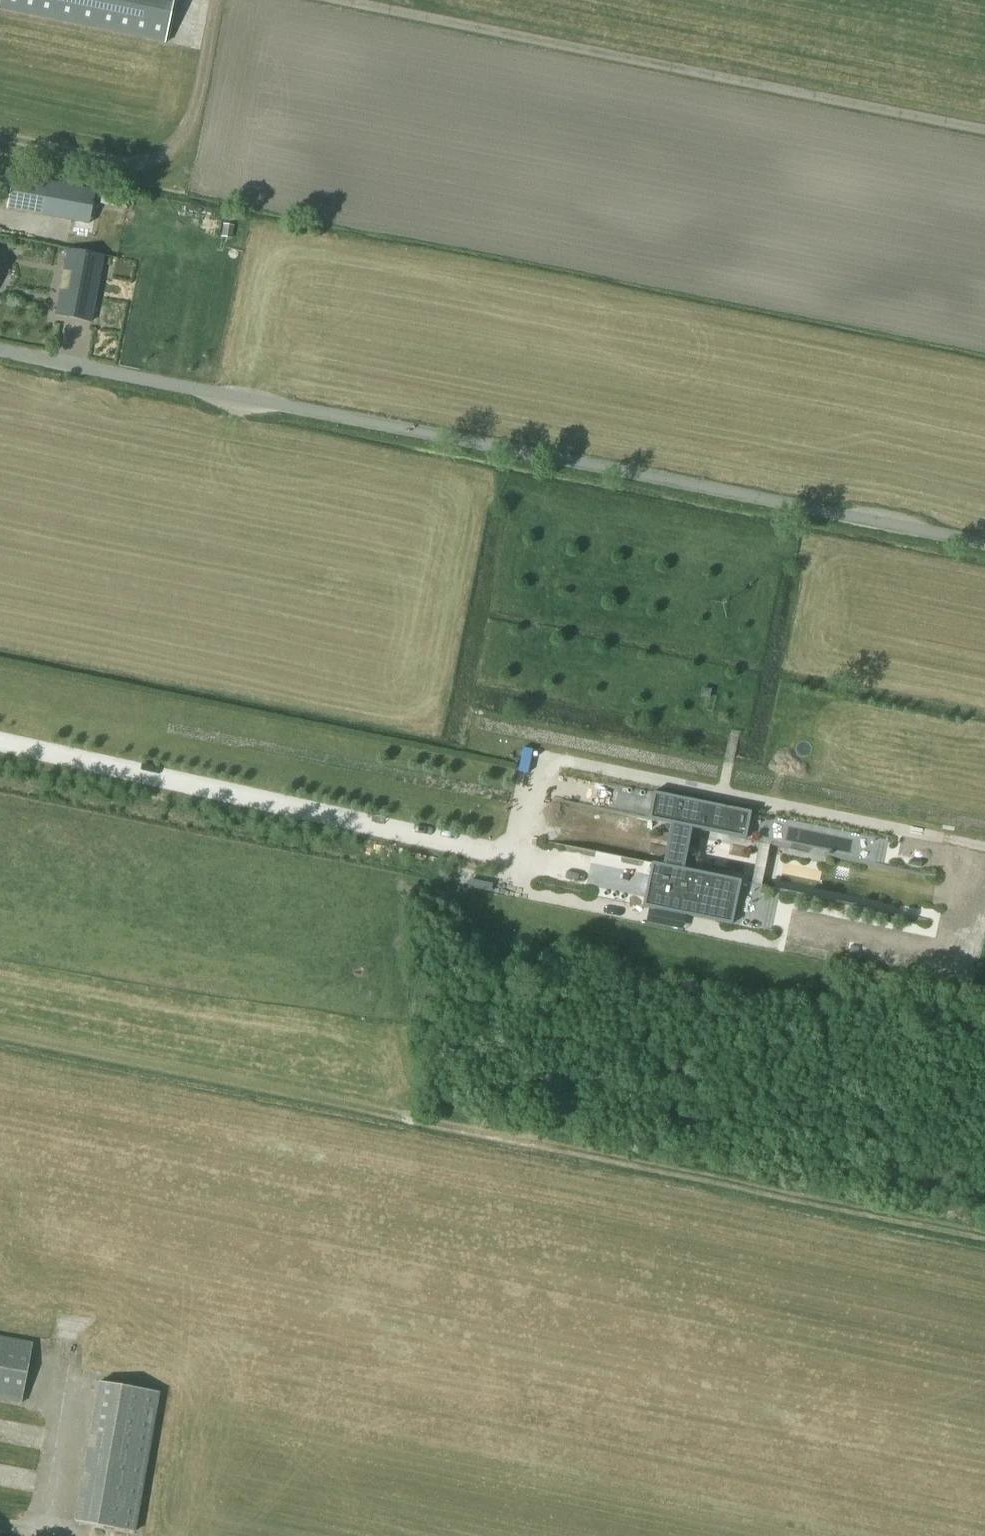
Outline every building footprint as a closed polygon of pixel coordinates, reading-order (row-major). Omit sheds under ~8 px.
[(166,45),(175,0),(0,0),(0,12),(166,45)] [(13,176),(7,210),(87,224),(93,191),(13,176)] [(99,278),(103,256),(72,251),(68,272),(99,278)] [(95,298),(60,292),(56,316),(90,323),(95,298)] [(651,864),(642,907),(732,926),(741,882),(683,870),(692,830),(745,840),(751,812),(653,792),(647,821),(671,826),(662,866),(651,864)] [(22,1404),(33,1344),(0,1337),(0,1400),(22,1404)] [(160,1393),(100,1383),(77,1522),(136,1532),(160,1393)]
